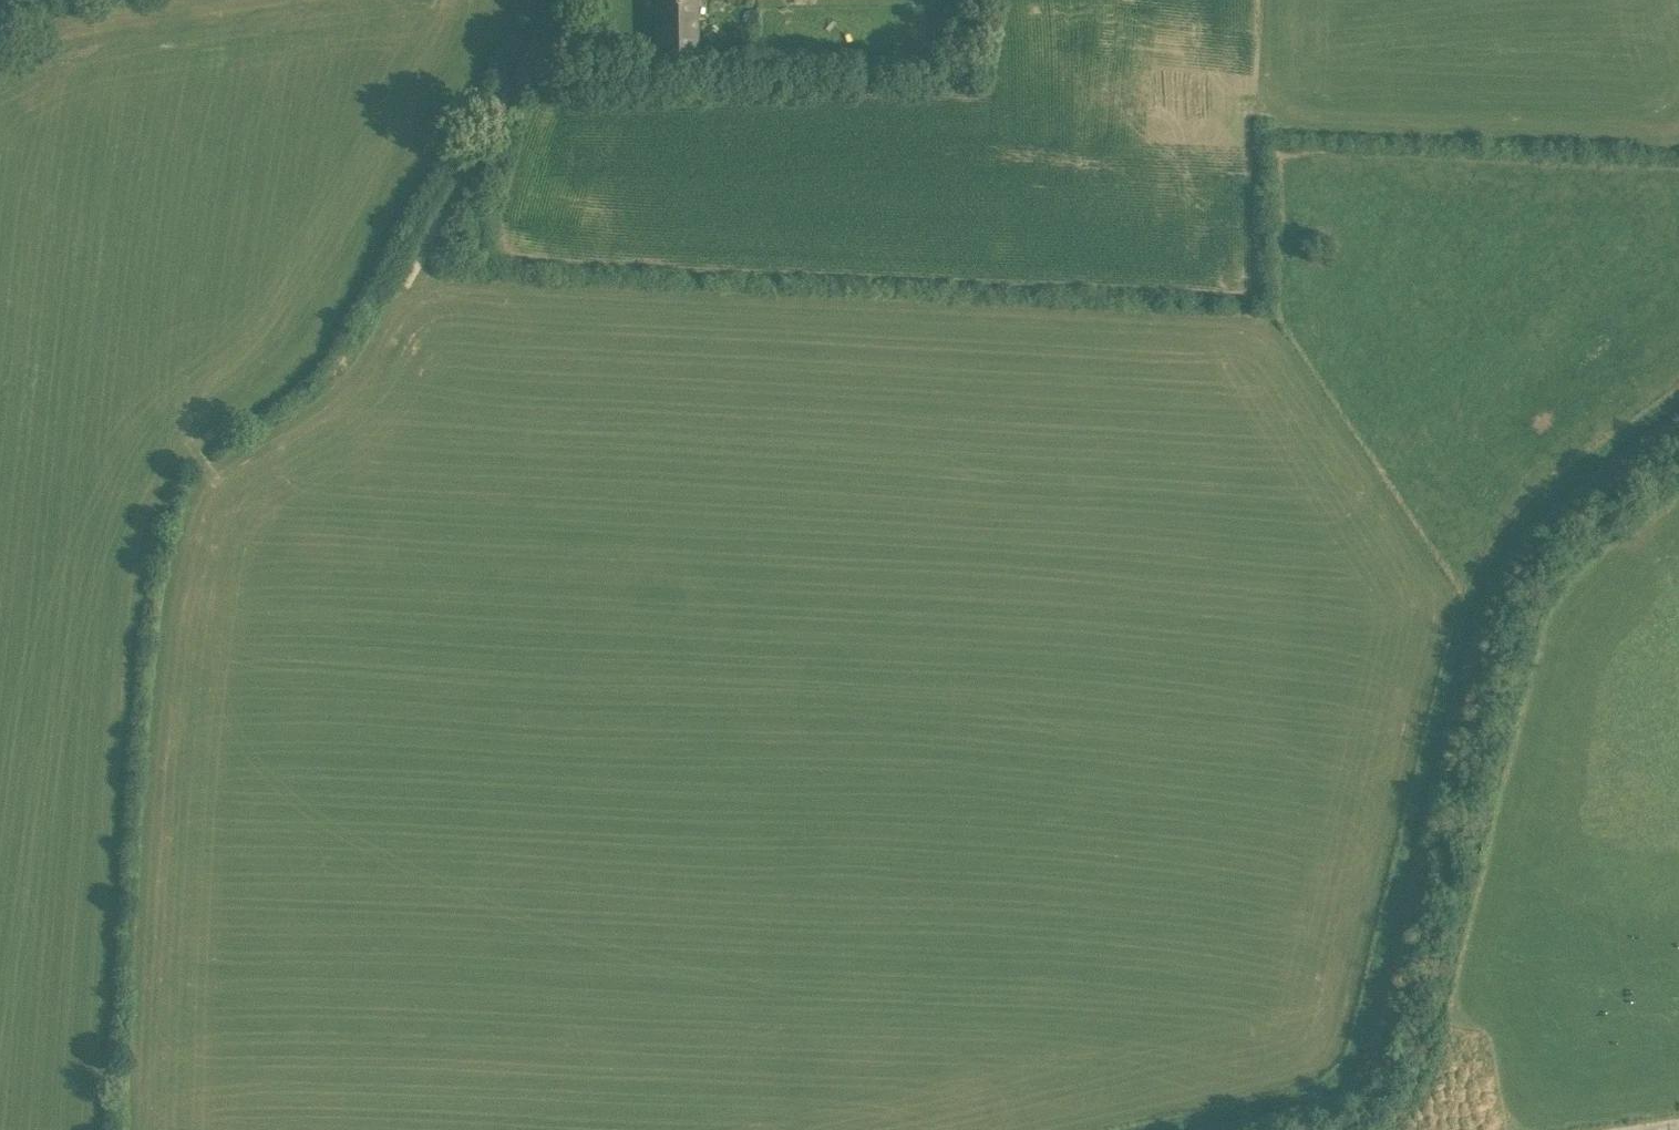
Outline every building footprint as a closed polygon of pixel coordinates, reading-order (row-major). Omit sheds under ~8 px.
[(658,35),(658,55),(696,55),(696,0),(659,0),(660,35),(658,35)]
